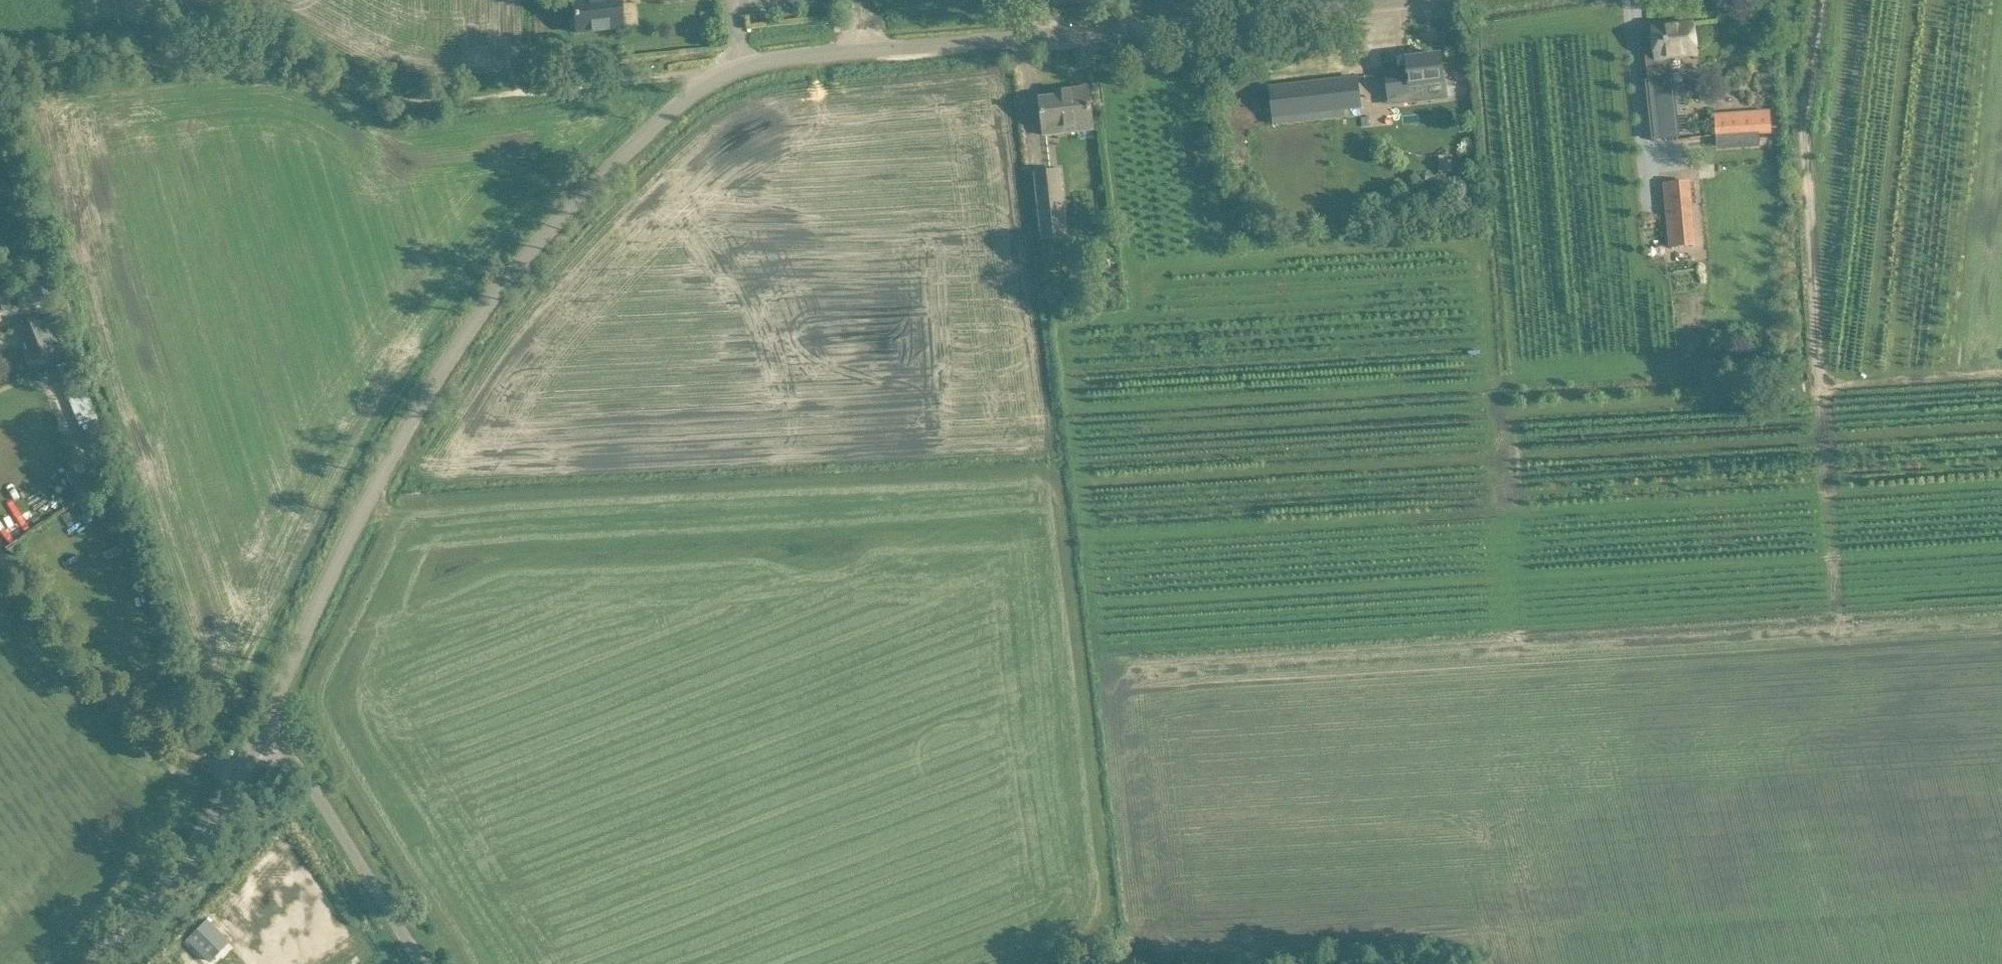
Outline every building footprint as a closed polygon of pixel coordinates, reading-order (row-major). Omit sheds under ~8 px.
[(575,32),(622,27),(619,0),(571,0),(575,32)] [(1654,57),(1645,58),(1654,134),(1659,134),(1660,138),(1678,136),(1672,79),(1669,79),(1668,67),(1668,62),(1667,62),(1667,57),(1696,54),(1693,22),(1651,27),(1654,57)] [(1389,96),(1402,94),(1401,87),(1427,83),(1428,91),(1429,95),(1433,98),(1437,98),(1441,96),(1443,93),(1444,89),(1443,82),(1444,81),(1441,54),(1406,58),(1408,71),(1386,74),(1389,96)] [(1466,63),(1458,64),(1460,75),(1468,74),(1466,63)] [(1341,79),(1269,87),(1273,117),(1344,108),(1341,79)] [(1040,98),(1042,118),(1044,135),(1048,135),(1048,133),(1045,134),(1044,125),(1064,123),(1065,128),(1093,125),(1089,87),(1058,91),(1058,96),(1040,98)] [(1223,108),(1216,109),(1220,131),(1226,130),(1223,108)] [(1714,113),(1716,137),(1771,133),(1769,109),(1714,113)] [(1035,172),(1043,239),(1067,236),(1060,169),(1035,172)] [(1688,181),(1664,183),(1670,246),(1693,244),(1688,181)] [(14,286),(18,305),(42,300),(38,282),(14,286)] [(74,344),(62,310),(18,327),(30,360),(74,344)] [(209,961),(228,941),(206,920),(187,939),(209,961)]
